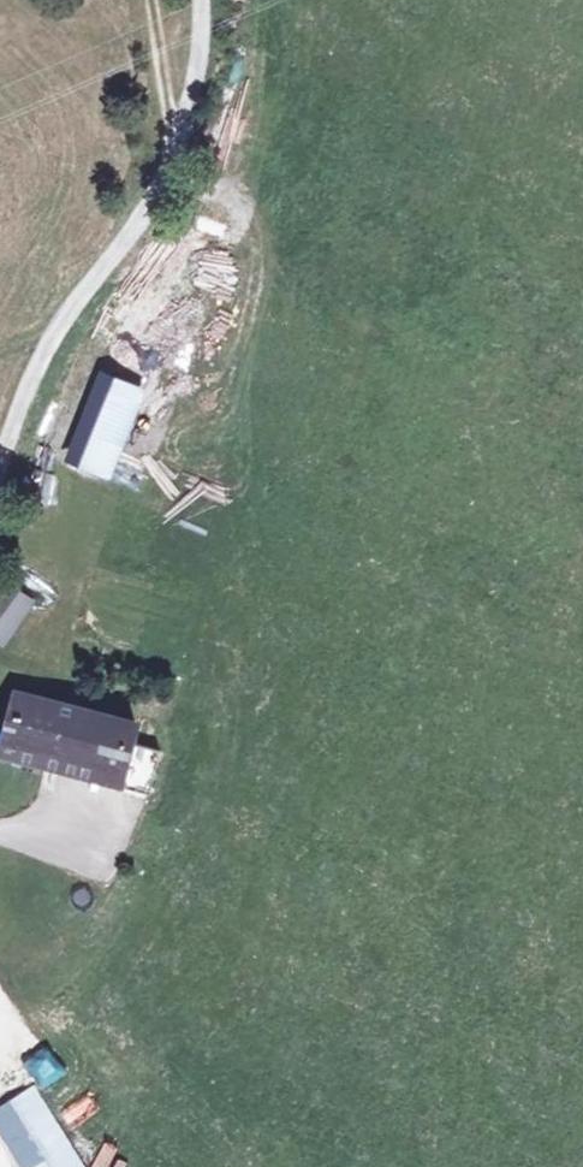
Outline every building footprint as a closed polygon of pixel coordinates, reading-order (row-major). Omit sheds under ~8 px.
[(140,385),(103,372),(71,466),(106,479),(140,385)] [(18,699),(8,751),(127,775),(137,722),(18,699)] [(29,1099),(0,1118),(0,1139),(18,1166),(72,1166),(29,1099)]
